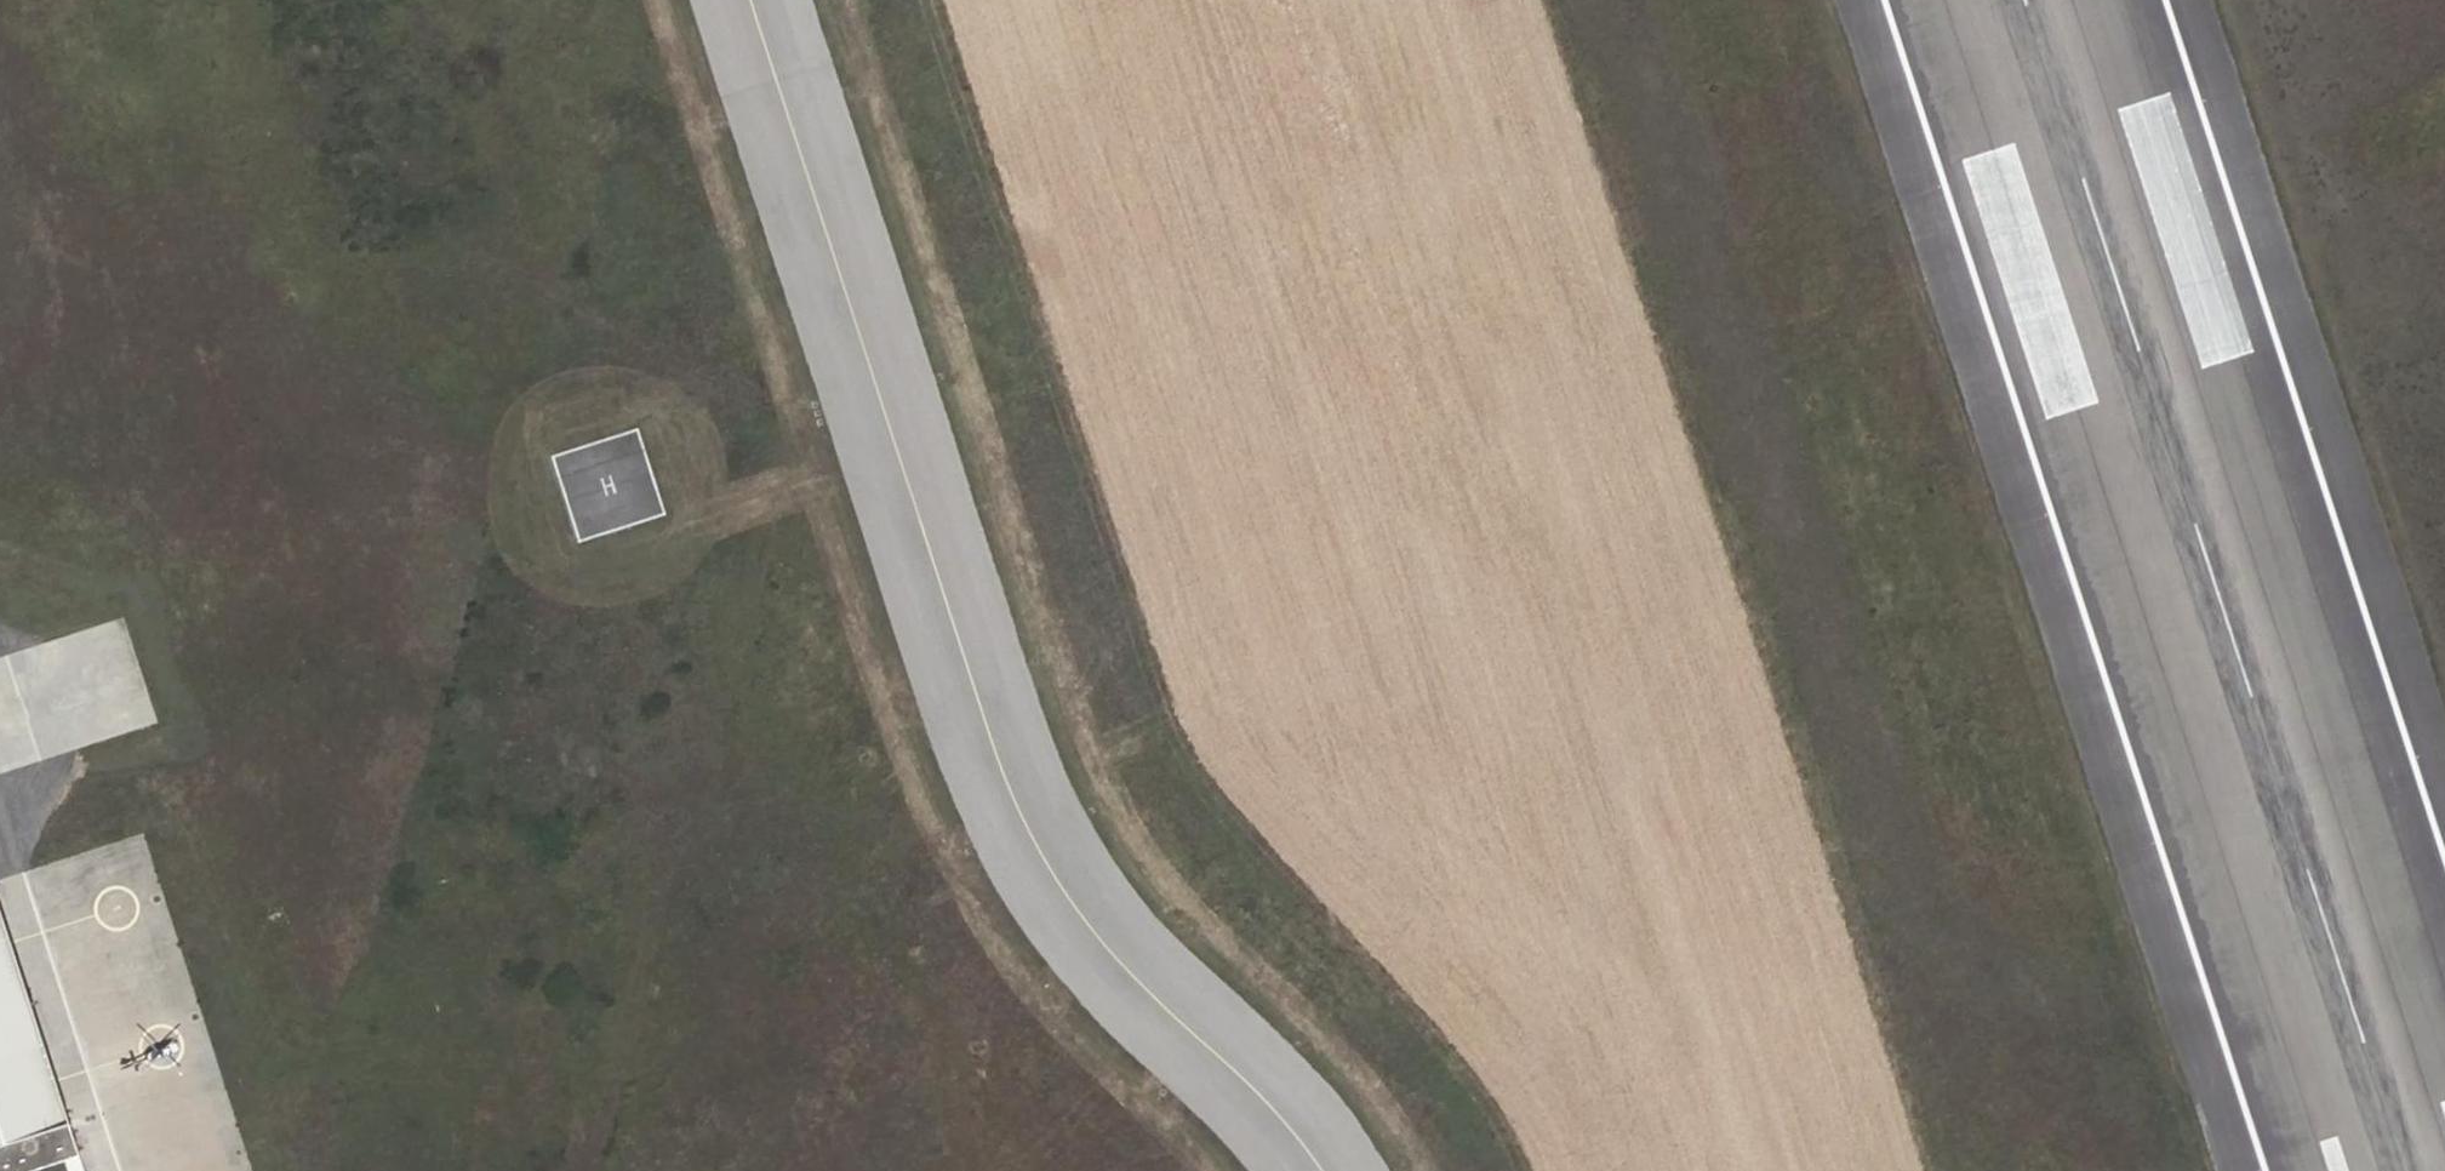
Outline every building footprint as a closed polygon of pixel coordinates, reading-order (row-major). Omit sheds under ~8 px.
[(80,1151),(57,1079),(11,941),(0,906),(0,1170),(19,1170),(80,1151)]
